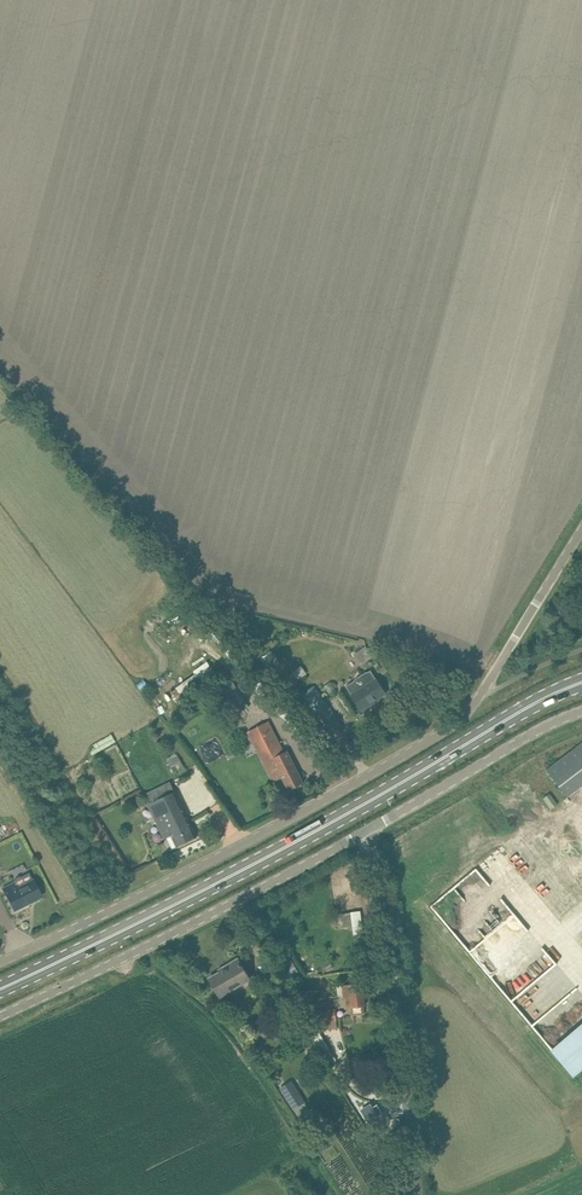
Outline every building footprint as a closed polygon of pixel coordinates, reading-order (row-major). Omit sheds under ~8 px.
[(368,645),(357,651),(362,662),(374,657),(368,645)] [(307,673),(301,665),(292,672),(298,680),(307,673)] [(352,695),(362,710),(368,706),(368,705),(386,693),(377,679),(376,679),(371,670),(346,686),(352,694),(352,695)] [(340,723),(333,713),(314,687),(303,694),(330,731),(340,723)] [(249,732),(268,771),(274,782),(282,777),(289,790),(304,783),(287,751),(284,753),(268,722),(249,732)] [(324,748),(328,754),(333,750),(329,744),(324,748)] [(572,766),(581,777),(581,757),(572,766)] [(197,837),(192,826),(170,782),(143,795),(164,838),(171,835),(177,847),(197,837)] [(550,793),(544,798),(551,809),(558,804),(550,793)] [(550,810),(542,800),(528,811),(535,821),(550,810)] [(538,845),(543,850),(551,842),(556,848),(570,836),(579,846),(581,842),(581,804),(538,845)] [(549,856),(556,849),(551,844),(544,851),(549,856)] [(562,865),(555,857),(534,879),(533,880),(542,891),(550,884),(555,888),(560,883),(572,873),(573,875),(581,865),(575,858),(569,863),(567,860),(562,865)] [(14,882),(3,888),(15,910),(31,902),(30,900),(41,895),(33,879),(32,880),(29,873),(20,877),(16,879),(13,880),(14,882)] [(553,892),(526,915),(531,924),(545,912),(549,915),(553,912),(550,908),(553,905),(552,904),(559,898),(553,892)] [(360,911),(351,912),(353,926),(354,937),(364,936),(360,911)] [(287,979),(299,972),(289,956),(277,963),(287,979)] [(249,979),(244,970),(238,959),(227,965),(229,967),(210,978),(220,996),(249,979)] [(362,983),(350,985),(343,986),(345,997),(346,997),(348,1008),(351,1007),(353,1015),(365,1014),(364,1006),(365,1006),(362,983)] [(336,1020),(335,1008),(318,1010),(319,1022),(336,1020)] [(257,1028),(253,1034),(258,1037),(262,1032),(257,1028)] [(317,1028),(310,1032),(330,1065),(337,1060),(317,1028)] [(280,1088),(301,1120),(311,1113),(304,1102),(305,1101),(291,1080),(280,1088)] [(371,1103),(361,1110),(375,1132),(385,1126),(379,1116),(383,1114),(377,1104),(373,1107),(371,1103)]
